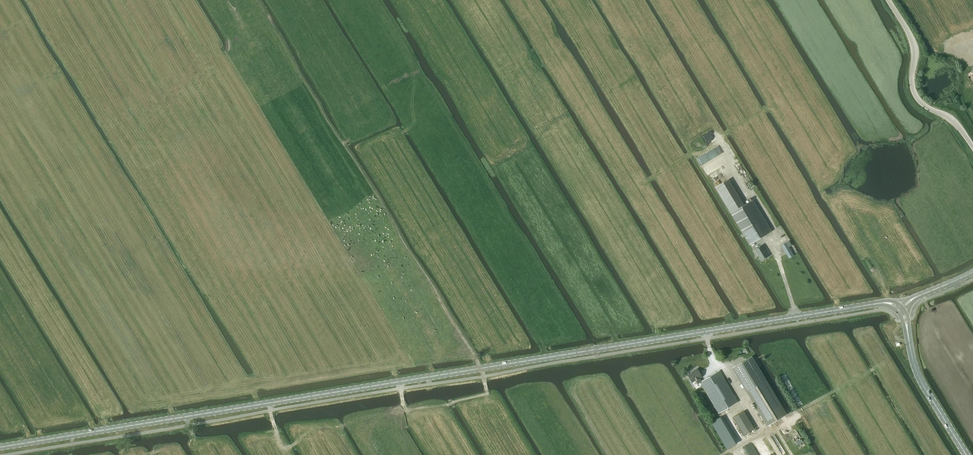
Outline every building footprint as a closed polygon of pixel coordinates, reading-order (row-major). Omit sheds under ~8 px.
[(716,187),(749,244),(759,239),(772,231),(753,200),(743,206),(728,180),(716,187)] [(789,241),(782,245),(789,258),(790,258),(791,257),(792,256),(793,256),(788,247),(791,245),(789,241)] [(760,257),(759,257),(761,260),(761,259),(762,260),(768,256),(761,245),(755,249),(760,257)] [(751,357),(733,368),(768,425),(786,415),(751,357)] [(698,384),(700,383),(702,382),(700,378),(702,377),(697,368),(691,372),(691,373),(688,375),(692,383),(696,381),(698,384)] [(702,382),(700,383),(719,413),(738,402),(720,371),(702,382)] [(744,411),(733,418),(743,435),(754,428),(744,411)]
